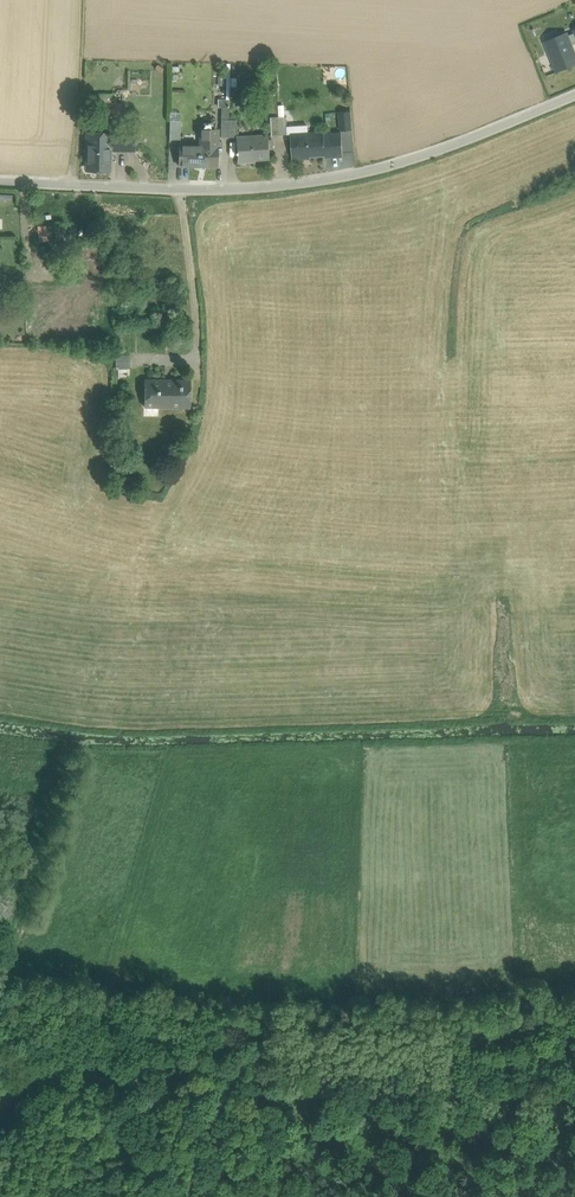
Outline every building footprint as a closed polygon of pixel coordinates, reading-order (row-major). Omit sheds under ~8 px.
[(558,71),(574,64),(574,53),(572,45),(574,44),(574,33),(568,36),(567,33),(546,42),(558,71)] [(221,119),(229,119),(230,99),(219,99),(218,106),(221,106),(221,119)] [(122,103),(98,103),(98,116),(122,116),(122,103)] [(341,130),(352,129),(351,111),(339,112),(341,130)] [(272,117),(271,117),(272,135),(273,135),(287,134),(288,134),(287,116),(286,116),(272,117)] [(221,136),(229,137),(229,120),(229,119),(221,119),(221,136)] [(180,139),(180,120),(170,120),(170,139),(180,139)] [(237,120),(229,120),(229,137),(236,136),(237,136),(237,120)] [(179,144),(179,165),(180,165),(200,165),(200,166),(200,165),(216,165),(216,166),(217,166),(218,128),(201,128),(201,129),(204,129),(204,145),(201,145),(179,144)] [(325,157),(343,156),(342,132),(325,133),(324,131),(308,132),(308,135),(292,136),(292,133),(291,133),(293,159),(304,158),(304,155),(325,154),(325,157)] [(109,169),(109,149),(109,133),(88,132),(87,169),(109,169)] [(135,133),(109,133),(109,149),(135,150),(135,133)] [(271,157),(269,135),(253,136),(253,138),(237,139),(237,136),(236,136),(238,162),(249,161),(249,158),(271,157)] [(50,224),(39,225),(39,240),(51,240),(50,224)] [(56,242),(67,242),(66,225),(55,225),(56,242)] [(116,355),(116,369),(131,368),(130,354),(116,355)] [(116,369),(117,379),(131,379),(131,368),(116,369)] [(145,379),(145,406),(191,407),(191,380),(145,379)]
